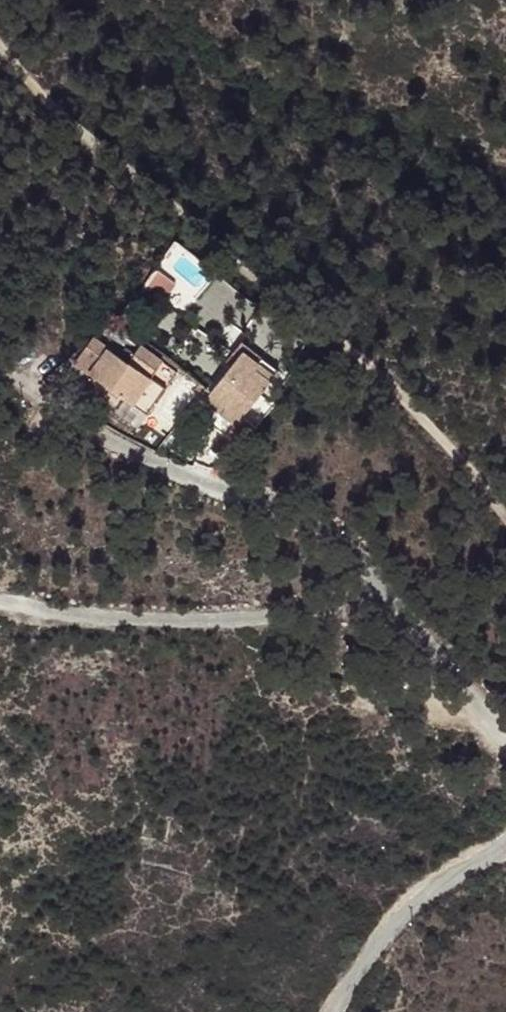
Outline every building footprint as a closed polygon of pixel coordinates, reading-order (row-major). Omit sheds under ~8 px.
[(72,342),(55,369),(132,417),(149,390),(131,379),(137,369),(114,355),(108,364),(72,342)] [(121,345),(114,355),(137,369),(144,359),(121,345)] [(218,356),(212,364),(246,385),(252,377),(218,356)] [(212,364),(194,394),(211,404),(202,419),(219,430),(246,385),(212,364)] [(194,394),(185,409),(202,419),(211,404),(194,394)]
